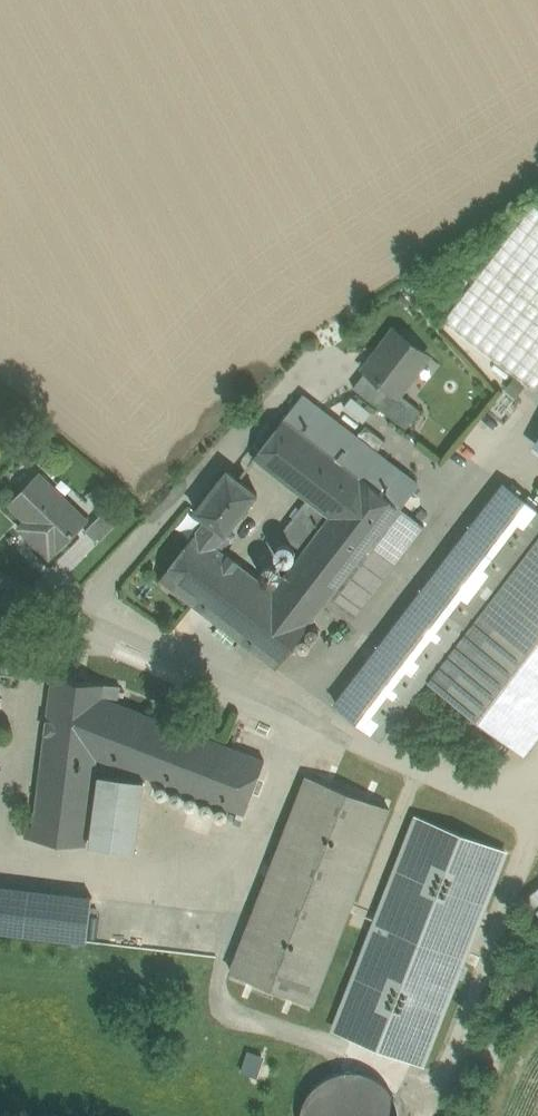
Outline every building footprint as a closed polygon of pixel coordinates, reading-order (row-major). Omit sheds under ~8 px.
[(537,389),(537,387),(537,208),(532,203),(445,319),(537,389)] [(367,371),(398,394),(399,392),(428,355),(395,330),(366,369),(367,371)] [(353,387),(385,412),(398,394),(367,371),(353,387)] [(422,410),(399,392),(398,394),(385,412),(406,429),(422,410)] [(284,418),(361,477),(398,505),(416,482),(303,394),(284,418)] [(338,413),(357,429),(373,411),(355,395),(338,413)] [(361,477),(284,418),(254,457),(307,498),(331,516),(361,477)] [(258,493),(228,470),(196,511),(207,519),(226,534),(229,530),(258,493)] [(40,472),(10,503),(43,535),(36,543),(51,557),(87,520),(40,472)] [(273,590),(312,621),(331,596),(355,615),(424,526),(398,505),(361,477),(331,516),(303,551),(273,590)] [(510,482),(337,690),(387,746),(433,692),(524,754),(537,736),(537,504),(510,482)] [(331,516),(307,498),(281,534),(303,551),(331,516)] [(108,508),(87,530),(99,542),(121,519),(108,508)] [(234,534),(229,530),(226,534),(207,519),(197,531),(221,551),(234,534)] [(273,590),(221,551),(197,531),(161,578),(256,651),(273,664),(277,667),(312,621),(273,590)] [(273,664),(256,651),(249,659),(266,673),(273,664)] [(106,685),(53,679),(34,826),(28,824),(25,836),(87,845),(98,757),(105,698),(106,685)] [(120,687),(106,685),(105,698),(118,704),(120,687)] [(118,704),(105,698),(98,757),(244,813),(265,761),(118,704)] [(146,779),(101,774),(91,845),(136,851),(146,779)] [(309,777),(231,971),(313,1004),(388,808),(309,777)] [(505,853),(414,819),(335,1026),(426,1060),(505,853)] [(0,887),(0,932),(88,943),(93,898),(0,887)] [(306,1096),(318,1115),(383,1115),(374,1101),(381,1097),(361,1063),(306,1096)]
